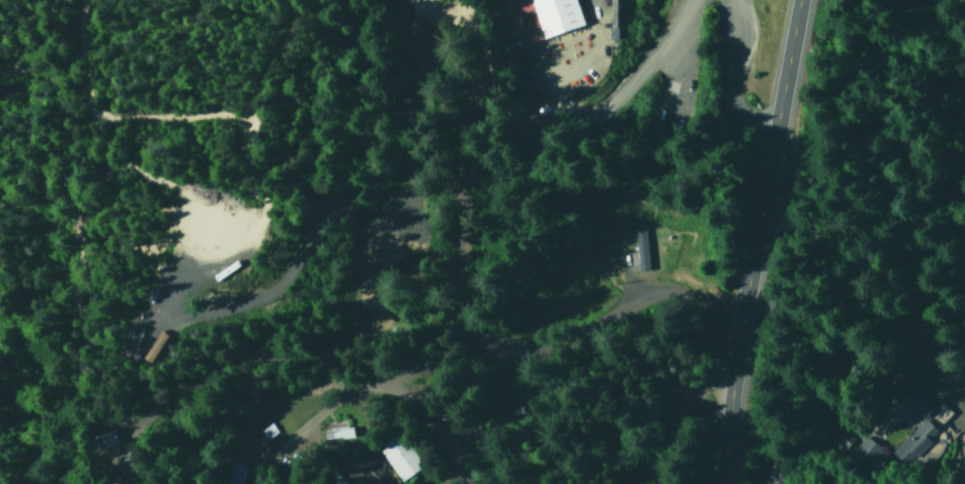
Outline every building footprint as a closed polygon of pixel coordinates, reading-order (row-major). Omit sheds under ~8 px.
[(573,0),(513,0),(526,41),(581,25),(573,0)] [(634,257),(644,256),(643,223),(632,223),(634,257)] [(119,346),(129,349),(137,326),(128,322),(119,346)] [(166,333),(154,329),(144,359),(156,363),(166,333)] [(902,401),(920,419),(931,408),(914,390),(902,401)] [(942,420),(949,411),(937,401),(930,409),(942,420)] [(936,430),(921,417),(895,445),(910,458),(936,430)] [(254,430),(261,440),(273,432),(266,422),(254,430)] [(322,438),(351,437),(351,428),(321,429),(322,438)] [(115,443),(110,429),(85,437),(90,451),(115,443)] [(396,481),(420,467),(398,430),(375,444),(396,481)] [(868,461),(878,445),(861,435),(851,451),(868,461)] [(238,483),(243,466),(226,460),(218,483),(240,483),(238,483)]
